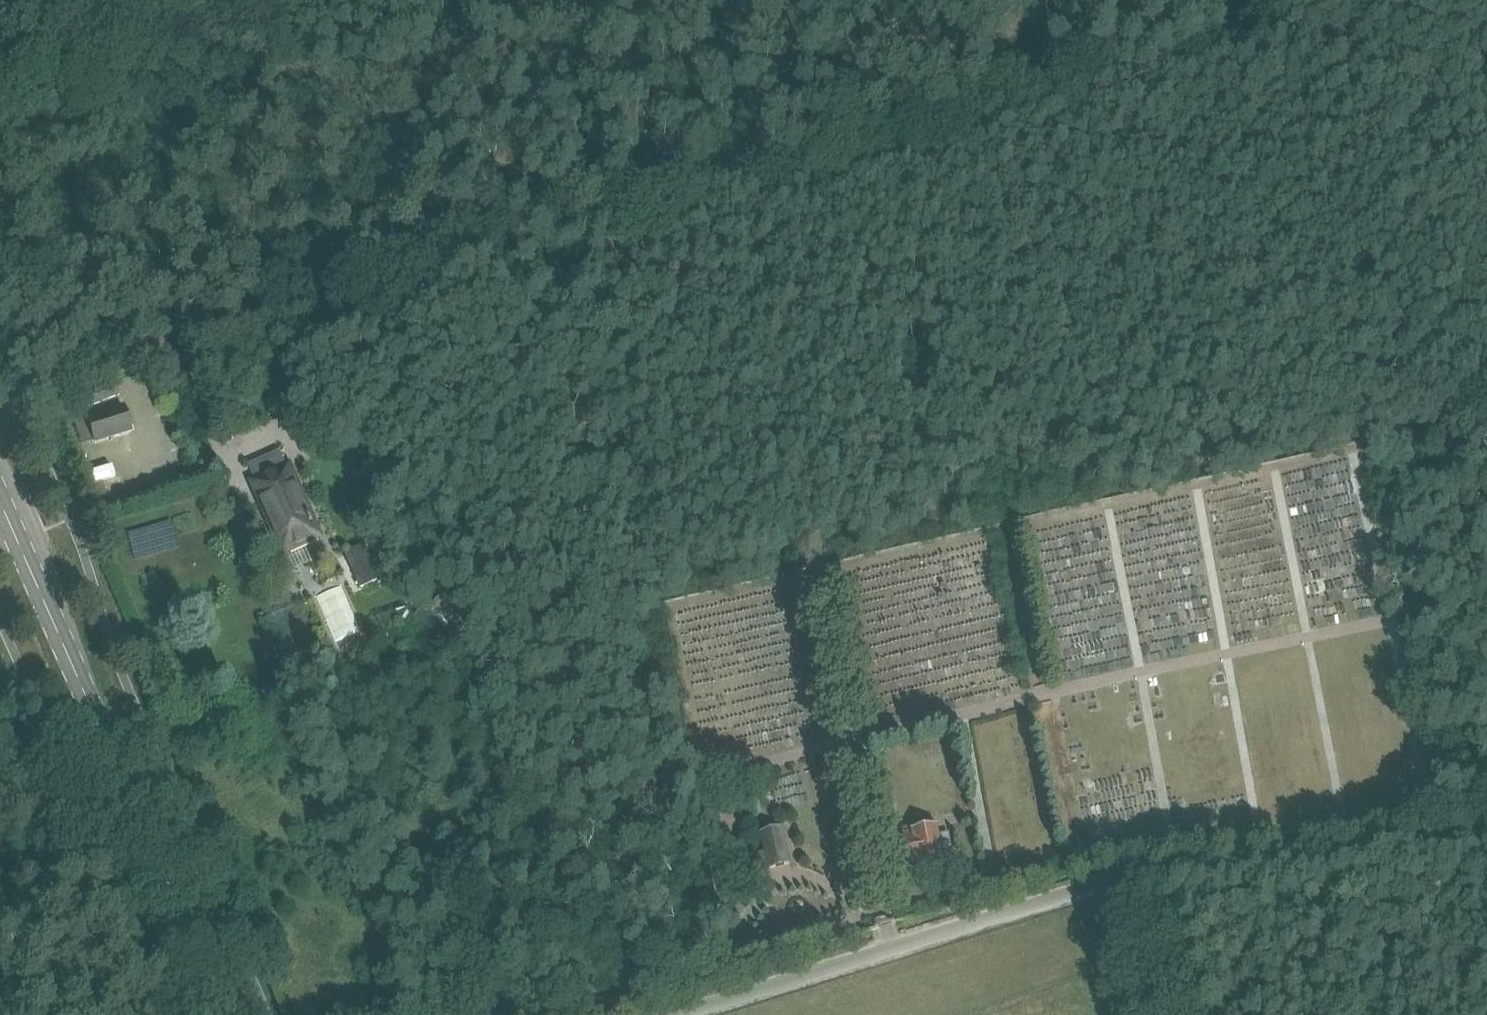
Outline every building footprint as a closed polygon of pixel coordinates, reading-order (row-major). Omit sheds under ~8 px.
[(114,383),(77,398),(82,410),(119,395),(114,383)] [(87,419),(95,443),(131,432),(124,407),(87,419)] [(259,440),(255,430),(247,433),(251,444),(259,440)] [(192,452),(195,461),(203,458),(199,449),(192,452)] [(112,467),(84,476),(87,487),(115,479),(112,467)] [(257,485),(286,550),(317,536),(288,471),(257,485)] [(125,535),(133,560),(174,546),(166,521),(125,535)] [(376,582),(363,551),(348,557),(361,588),(376,582)] [(361,633),(341,588),(316,599),(336,644),(361,633)] [(427,607),(416,616),(438,643),(449,634),(427,607)] [(451,665),(480,656),(478,648),(449,657),(451,665)] [(905,834),(907,849),(910,868),(919,867),(920,869),(946,864),(944,854),(952,853),(949,835),(941,836),(939,826),(913,830),(914,833),(905,834)] [(790,865),(785,845),(782,831),(764,835),(768,854),(754,858),(757,869),(764,867),(765,871),(790,865)]
